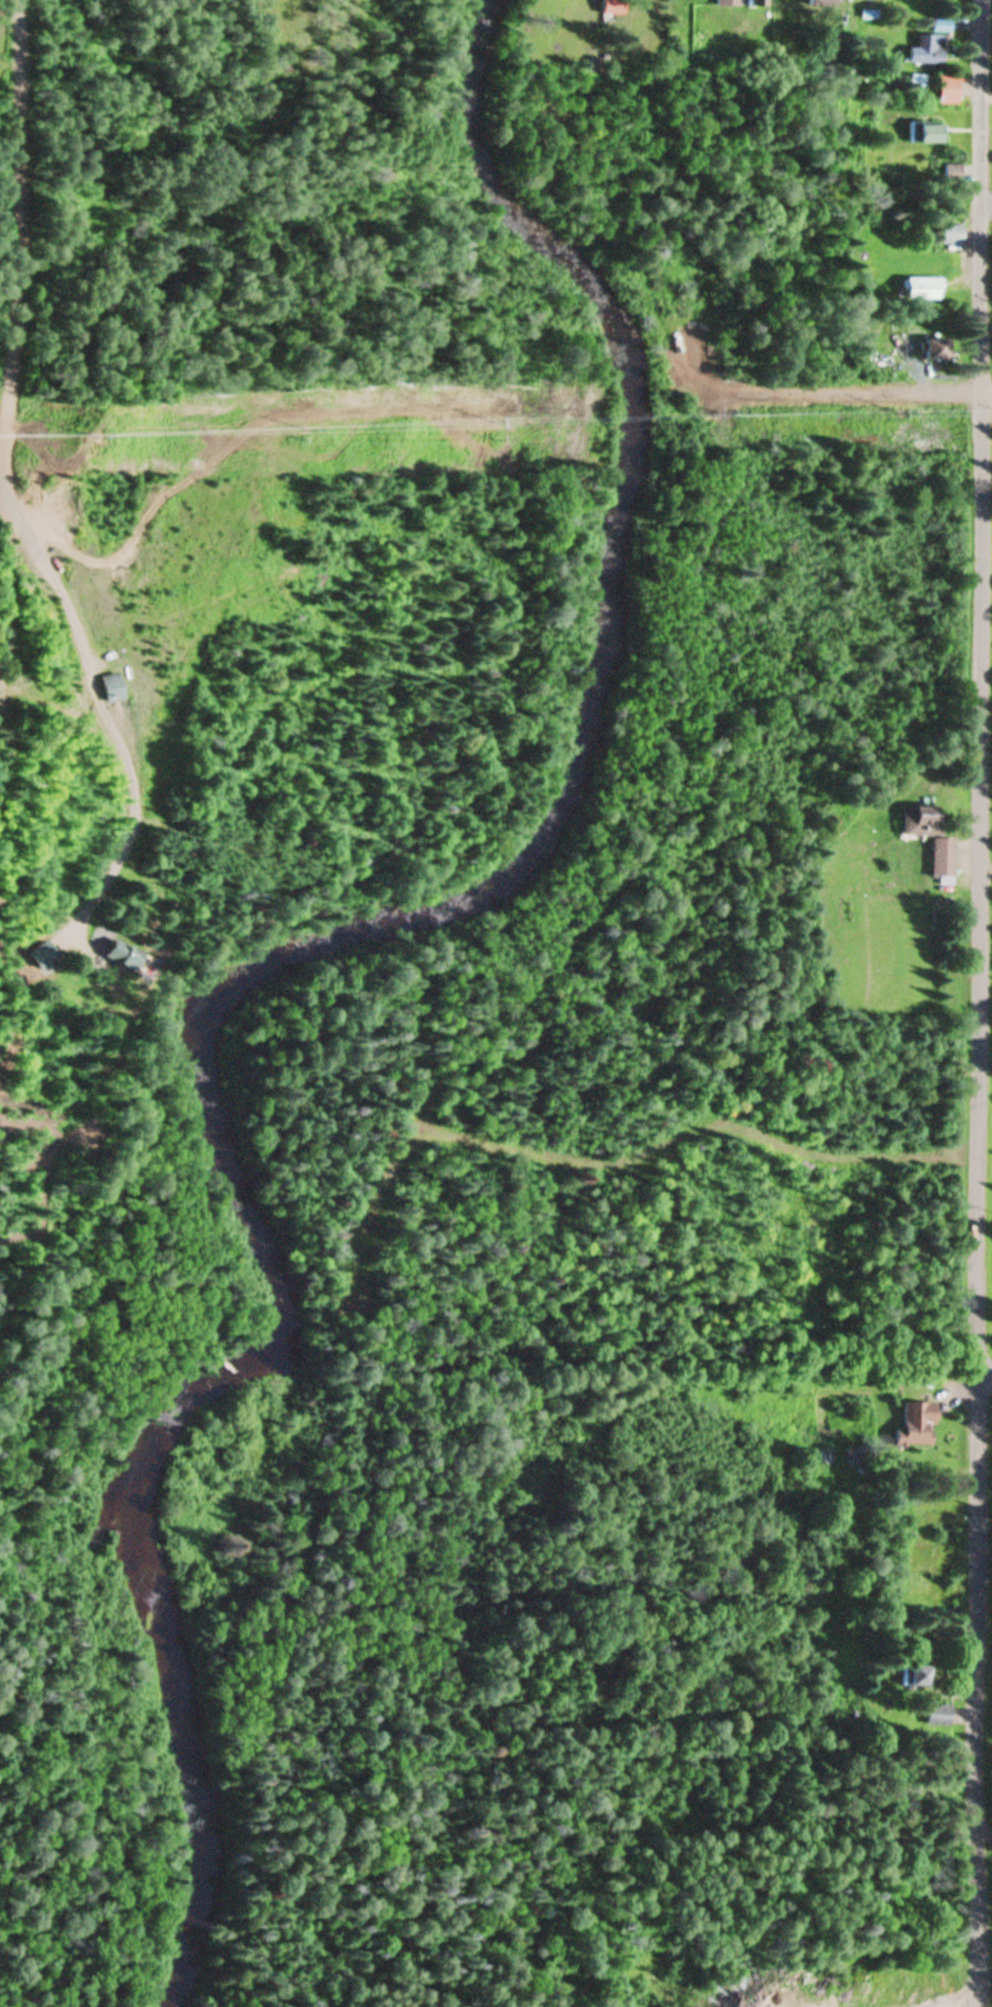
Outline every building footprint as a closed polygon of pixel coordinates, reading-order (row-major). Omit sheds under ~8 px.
[(622,14),(622,0),(600,0),(600,14),(622,14)] [(948,31),(948,20),(930,20),(930,31),(948,31)] [(916,64),(941,64),(941,35),(916,35),(916,64)] [(954,76),(934,76),(934,103),(954,103),(954,76)] [(908,143),(943,143),(943,124),(908,124),(908,143)] [(959,181),(959,165),(944,165),(944,181),(959,181)] [(960,244),(960,227),(941,227),(941,244),(960,244)] [(938,279),(905,279),(905,299),(938,299),(938,279)] [(944,339),(921,339),(921,360),(944,360),(944,339)] [(97,675),(102,701),(119,698),(113,671),(97,675)] [(900,833),(939,834),(939,807),(900,806),(900,833)] [(929,838),(929,875),(951,875),(951,838),(929,838)] [(120,970),(131,952),(107,937),(95,955),(120,970)] [(24,952),(35,968),(54,955),(42,939),(24,952)] [(930,1445),(930,1402),(900,1402),(899,1428),(891,1428),(891,1444),(930,1445)] [(928,1665),(904,1665),(904,1685),(928,1685),(928,1665)] [(924,1724),(948,1724),(948,1703),(924,1703),(924,1724)]
